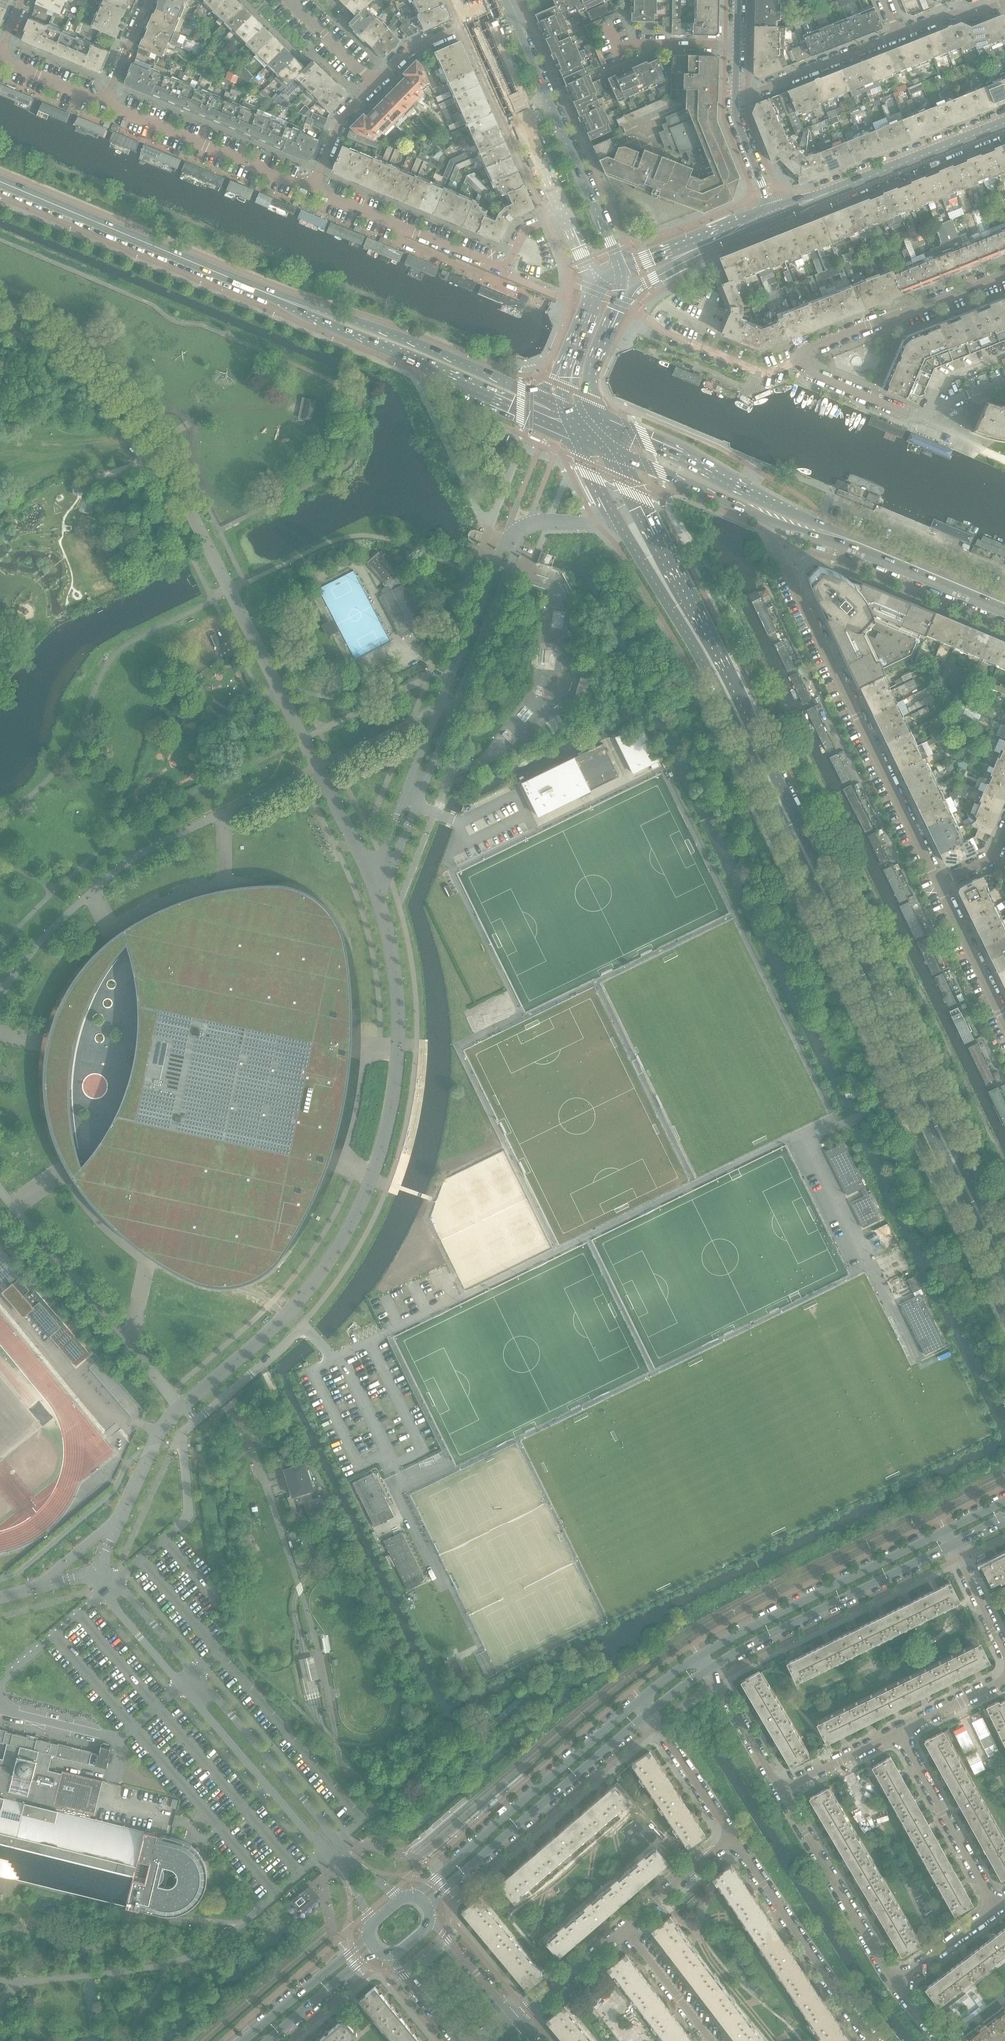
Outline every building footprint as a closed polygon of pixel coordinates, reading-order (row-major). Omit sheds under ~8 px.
[(10,0),(1,0),(0,2),(0,24),(10,0)] [(65,0),(38,0),(37,3),(48,8),(54,11),(60,13),(65,0)] [(125,10),(105,0),(104,1),(102,0),(98,0),(96,4),(102,7),(96,22),(91,20),(89,25),(100,30),(116,37),(119,30),(116,29),(122,15),(123,16),(125,10)] [(128,0),(105,0),(125,10),(128,3),(127,3),(128,0)] [(179,18),(184,5),(172,0),(160,0),(159,2),(160,2),(157,10),(155,15),(154,15),(151,21),(173,30),(179,18)] [(235,0),(205,0),(204,1),(225,22),(242,5),(237,0),(236,1),(235,0)] [(352,10),(351,11),(356,16),(365,7),(368,4),(370,6),(374,1),(373,0),(341,0),(352,10)] [(409,3),(413,1),(419,15),(443,4),(441,0),(408,0),(409,3)] [(573,0),(553,0),(555,5),(559,13),(561,12),(576,6),(573,0)] [(576,6),(578,11),(585,7),(586,10),(595,6),(604,2),(603,0),(573,0),(576,6)] [(657,0),(634,0),(634,1),(631,1),(631,7),(634,7),(633,13),(631,13),(631,21),(654,22),(654,14),(656,14),(657,0)] [(719,0),(697,0),(696,8),(719,9),(719,0)] [(778,3),(776,3),(776,0),(755,0),(755,26),(775,26),(776,21),(777,21),(778,3)] [(90,10),(93,5),(86,2),(83,7),(90,10)] [(46,14),(48,8),(37,3),(34,10),(46,14)] [(411,24),(407,27),(414,34),(419,32),(425,29),(449,18),(443,4),(419,15),(418,15),(418,16),(408,20),(411,24)] [(257,22),(252,17),(246,11),(247,10),(242,5),(225,22),(246,43),(263,26),(258,21),(257,22)] [(569,30),(561,12),(559,13),(555,5),(535,14),(538,22),(540,21),(543,27),(541,28),(543,33),(545,32),(547,38),(545,38),(549,46),(570,37),(567,30),(569,30)] [(359,36),(376,18),(365,7),(356,16),(349,23),(355,30),(354,31),(359,36)] [(826,12),(824,7),(813,11),(814,13),(812,14),(813,17),(826,12)] [(208,18),(198,8),(196,10),(202,25),(208,18)] [(606,8),(599,11),(601,16),(609,13),(606,8)] [(680,19),(681,8),(672,8),(672,20),(680,20),(680,21),(682,21),(682,23),(687,23),(687,19),(680,19)] [(719,33),(719,9),(696,8),(696,19),(694,19),(694,23),(693,23),(692,35),(716,36),(719,33)] [(882,28),(875,10),(847,21),(854,39),(882,28)] [(596,13),(588,16),(591,21),(598,18),(596,13)] [(826,51),(818,32),(804,37),(800,26),(814,20),(813,17),(812,14),(811,14),(792,21),(801,45),(807,58),(826,51)] [(393,25),(398,19),(398,18),(395,16),(390,22),(391,23),(388,27),(389,28),(393,25)] [(411,24),(404,16),(401,16),(398,18),(398,19),(403,24),(407,27),(411,24)] [(1001,16),(996,18),(1003,36),(1001,37),(1003,43),(1004,45),(1004,44),(1004,17),(1001,16)] [(68,31),(73,20),(70,18),(64,29),(68,31)] [(383,57),(399,41),(387,29),(376,18),(359,36),(364,41),(366,40),(372,45),(373,47),(372,49),(381,58),(383,57)] [(602,18),(593,22),(595,27),(600,24),(601,24),(603,23),(602,18)] [(1003,36),(996,18),(971,28),(969,32),(975,46),(976,50),(985,46),(992,62),(1000,59),(998,54),(995,55),(992,48),(1003,43),(1001,37),(1003,36)] [(680,35),(680,21),(680,20),(672,20),(671,35),(680,35)] [(54,54),(63,33),(47,26),(46,28),(30,21),(22,39),(23,41),(30,44),(30,43),(47,50),(46,51),(54,54)] [(162,56),(168,43),(173,30),(151,21),(148,27),(150,28),(144,41),(143,40),(140,47),(152,52),(162,56)] [(854,39),(847,21),(818,32),(826,51),(854,39)] [(80,34),(84,24),(80,22),(75,32),(80,34)] [(593,22),(584,26),(586,30),(591,28),(595,27),(593,22)] [(975,46),(969,32),(971,28),(960,23),(952,26),(960,47),(962,51),(975,46)] [(407,27),(403,24),(399,27),(401,29),(408,37),(414,34),(407,27)] [(393,33),(397,29),(393,25),(389,28),(393,33)] [(278,43),(273,37),(267,32),(268,31),(263,26),(246,43),(268,64),(284,47),(279,42),(278,43)] [(783,27),(775,26),(755,26),(754,71),(754,73),(756,75),(757,76),(759,77),(761,76),(787,66),(782,55),(783,27)] [(960,47),(952,26),(925,37),(933,58),(947,52),(960,47)] [(591,28),(586,30),(590,39),(595,37),(594,35),(592,32),(591,28)] [(114,43),(116,37),(100,30),(97,35),(102,37),(102,38),(114,43)] [(218,52),(232,36),(235,34),(232,30),(227,34),(228,34),(218,44),(219,46),(215,50),(218,52)] [(92,46),(93,45),(63,33),(54,54),(61,57),(61,55),(77,62),(77,64),(84,66),(92,46)] [(220,55),(236,40),(232,36),(218,52),(220,55)] [(584,68),(581,62),(583,61),(575,43),(573,44),(570,37),(549,46),(552,54),(554,53),(557,58),(554,59),(556,64),(559,63),(561,69),(559,70),(563,78),(584,68)] [(595,37),(590,39),(594,48),(598,46),(598,45),(597,42),(595,37)] [(933,58),(925,37),(897,48),(905,69),(933,58)] [(472,70),(460,42),(436,53),(442,67),(449,82),(473,71),(472,70)] [(807,58),(801,45),(791,49),(796,62),(807,58)] [(102,72),(109,53),(92,46),(84,66),(98,73),(99,70),(100,71),(102,72)] [(598,46),(594,48),(598,56),(602,54),(601,52),(598,46)] [(149,57),(152,52),(140,47),(138,52),(149,57)] [(277,73),(289,85),(306,68),(300,63),(300,64),(289,53),(290,52),(284,47),(268,64),(277,73)] [(905,69),(897,48),(869,59),(874,71),(877,80),(900,71),(902,76),(907,74),(905,69)] [(606,63),(602,54),(598,56),(601,64),(602,65),(606,63)] [(731,200),(733,199),(732,199),(740,178),(739,175),(717,120),(718,59),(715,56),(671,55),(671,74),(683,74),(682,105),(685,105),(685,109),(665,117),(667,123),(661,125),(664,130),(658,133),(665,148),(670,146),(672,151),(678,149),(680,154),(686,152),(689,159),(688,161),(682,159),(680,164),(631,145),(630,148),(625,146),(618,147),(615,153),(613,147),(609,139),(593,146),(596,153),(606,175),(635,186),(634,189),(647,194),(648,193),(651,191),(652,190),(659,193),(659,194),(660,198),(660,199),(673,204),(674,201),(704,213),(731,200)] [(665,80),(661,70),(663,69),(658,58),(657,56),(652,58),(653,61),(648,63),(647,61),(639,64),(648,86),(655,83),(656,85),(665,80)] [(431,70),(426,57),(420,60),(425,73),(431,70)] [(436,58),(430,61),(434,71),(440,68),(436,58)] [(879,85),(877,80),(874,71),(869,59),(842,70),(850,91),(864,85),(870,102),(875,100),(871,89),(879,85)] [(421,91),(428,84),(430,83),(429,81),(428,78),(426,75),(426,74),(425,73),(420,60),(416,62),(404,73),(407,76),(397,86),(414,103),(423,94),(421,91)] [(308,88),(325,70),(320,65),(319,67),(313,61),(306,68),(289,85),(283,91),(288,97),(299,85),(304,85),(308,88)] [(157,97),(166,76),(165,75),(168,70),(156,65),(154,70),(151,69),(150,71),(133,64),(133,65),(126,82),(127,85),(157,97)] [(648,86),(639,64),(631,68),(632,70),(627,72),(626,70),(621,72),(622,74),(616,77),(616,75),(607,78),(617,100),(624,96),(625,98),(643,90),(642,88),(648,86)] [(965,73),(962,65),(948,71),(952,79),(965,73)] [(245,68),(240,72),(249,81),(254,77),(245,68)] [(592,83),(590,77),(588,74),(587,75),(584,68),(563,78),(566,85),(568,84),(570,90),(568,91),(570,96),(572,95),(575,100),(573,101),(576,109),(597,99),(594,93),(597,92),(592,82),(592,83)] [(236,83),(240,73),(229,69),(225,79),(236,83)] [(343,87),(338,83),(337,84),(337,85),(334,81),(329,77),(331,76),(325,70),(308,88),(330,111),(347,94),(346,94),(348,92),(343,87)] [(850,91),(842,70),(814,81),(822,102),(850,91)] [(485,100),(473,71),(449,82),(461,111),(485,100)] [(273,73),(267,80),(270,83),(276,76),(273,73)] [(186,110),(195,88),(166,76),(157,97),(186,110)] [(987,86),(995,106),(1004,102),(1004,79),(987,86)] [(822,102),(814,81),(789,91),(797,112),(800,110),(802,114),(820,107),(818,103),(822,102)] [(912,86),(907,88),(910,95),(923,89),(921,82),(912,86)] [(907,89),(906,88),(905,84),(896,87),(898,91),(898,92),(907,89)] [(413,111),(410,108),(414,103),(397,86),(376,107),(394,124),(404,114),(408,117),(413,111)] [(995,106),(987,86),(959,97),(967,117),(995,106)] [(217,122),(226,101),(195,88),(186,110),(217,122)] [(967,117),(959,97),(956,90),(942,95),(941,93),(938,94),(939,98),(934,100),(936,106),(931,108),(939,129),(967,117)] [(804,129),(797,112),(789,91),(779,95),(786,112),(787,116),(795,134),(795,135),(800,130),(804,129)] [(786,112),(779,95),(772,98),(776,110),(775,110),(777,115),(780,114),(786,112)] [(256,114),(258,108),(243,102),(244,99),(241,98),(238,106),(226,101),(217,122),(247,135),(256,114)] [(439,105),(436,99),(430,102),(433,108),(439,105)] [(610,123),(602,105),(600,106),(597,99),(576,109),(580,116),(582,115),(584,121),(582,122),(584,127),(586,126),(589,131),(587,132),(590,140),(611,131),(608,124),(610,123)] [(779,123),(769,99),(758,103),(756,105),(753,112),(753,114),(762,137),(783,129),(780,122),(779,123)] [(498,129),(492,114),(485,100),(461,111),(474,139),(498,129)] [(66,122),(70,114),(42,103),(38,110),(39,110),(36,116),(47,120),(49,115),(66,122)] [(939,129),(931,108),(917,114),(913,103),(908,104),(909,107),(899,110),(903,119),(911,140),(939,129)] [(426,111),(424,108),(419,104),(417,106),(421,111),(424,113),(426,111)] [(304,116),(310,110),(305,105),(298,113),(303,115),(304,116)] [(451,115),(447,106),(446,107),(444,108),(441,109),(443,113),(445,118),(451,115)] [(385,133),(394,124),(376,107),(366,117),(364,115),(352,126),(350,130),(364,136),(367,137),(370,138),(372,139),(374,140),(376,137),(382,131),(385,133)] [(327,119),(314,114),(313,113),(311,118),(314,120),(325,124),(327,119)] [(277,148),(286,126),(256,114),(247,135),(277,148)] [(455,123),(451,115),(445,118),(448,126),(455,123)] [(839,122),(837,116),(824,121),(826,127),(839,122)] [(106,138),(109,130),(78,117),(74,126),(106,138)] [(911,140),(903,119),(875,130),(883,151),(911,140)] [(325,124),(314,120),(311,125),(322,130),(325,124)] [(883,151),(875,130),(872,124),(863,128),(861,123),(857,125),(856,123),(854,120),(852,121),(854,126),(851,127),(855,138),(847,141),(855,162),(883,151)] [(818,130),(826,127),(824,121),(819,123),(816,124),(813,125),(810,126),(813,135),(819,133),(818,130)] [(310,159),(318,142),(301,135),(302,132),(304,128),(288,122),(286,126),(277,148),(307,160),(310,159)] [(510,157),(504,143),(498,129),(474,139),(486,168),(510,157)] [(797,150),(799,145),(795,142),(798,137),(797,136),(804,129),(800,130),(795,135),(792,139),(788,143),(783,129),(762,137),(772,162),(780,159),(785,163),(797,150)] [(362,142),(364,136),(350,130),(348,137),(361,143),(362,142)] [(828,173),(820,152),(814,155),(814,154),(806,157),(808,141),(809,132),(803,131),(799,145),(797,150),(785,163),(797,175),(800,183),(828,173)] [(139,143),(113,132),(110,140),(112,141),(110,147),(129,155),(131,149),(136,151),(139,143)] [(438,143),(433,134),(429,139),(436,145),(438,143)] [(855,162),(847,141),(841,144),(840,139),(831,142),(831,141),(818,147),(820,152),(828,173),(855,162)] [(178,167),(181,160),(145,145),(142,152),(157,158),(154,164),(168,169),(170,164),(178,167)] [(363,183),(373,160),(343,147),(333,171),(363,183)] [(1001,147),(995,149),(996,150),(980,157),(980,155),(974,158),(983,181),(1004,173),(1004,171),(1004,170),(1004,156),(1001,147)] [(430,157),(421,152),(417,158),(422,160),(424,161),(428,163),(430,157)] [(439,161),(437,159),(433,153),(430,157),(428,163),(429,163),(428,165),(436,168),(439,161)] [(524,187),(510,157),(486,168),(494,186),(497,185),(499,189),(501,188),(504,195),(507,193),(514,190),(514,191),(524,187)] [(983,181),(974,158),(968,160),(968,162),(958,165),(952,168),(952,166),(946,169),(955,193),(983,181)] [(391,195),(401,172),(373,160),(363,183),(391,195)] [(226,179),(184,162),(181,170),(184,171),(182,176),(201,184),(203,179),(222,187),(226,179)] [(955,193),(946,169),(940,171),(940,173),(934,175),(924,179),(924,177),(918,180),(928,204),(937,200),(940,208),(944,206),(945,207),(950,205),(948,201),(957,197),(955,193)] [(420,207),(430,184),(401,172),(391,195),(420,207)] [(928,204),(918,180),(912,182),(912,184),(906,186),(897,190),(896,189),(890,191),(899,215),(928,204)] [(250,201),(253,191),(230,181),(223,199),(232,203),(235,195),(250,201)] [(449,219),(458,196),(430,184),(420,207),(449,219)] [(533,208),(524,187),(514,191),(514,190),(507,193),(512,203),(507,206),(503,209),(502,210),(510,218),(533,208)] [(484,193),(481,190),(478,193),(476,199),(479,200),(481,196),(484,193)] [(972,195),(970,190),(967,191),(972,205),(975,203),(972,195)] [(482,223),(486,213),(480,210),(481,207),(477,206),(478,204),(467,200),(470,195),(461,191),(459,196),(458,196),(449,219),(479,232),(483,223),(482,223)] [(885,220),(899,215),(890,191),(884,193),(884,195),(878,197),(869,201),(868,200),(861,202),(875,237),(876,237),(874,231),(887,226),(885,220)] [(295,215),(297,209),(259,193),(254,203),(287,218),(289,213),(295,215)] [(500,241),(510,218),(502,210),(503,209),(499,205),(501,203),(499,202),(496,203),(495,204),(493,208),(495,209),(490,214),(486,211),(486,213),(482,223),(483,223),(479,232),(500,241)] [(875,237),(861,202),(848,208),(857,231),(863,229),(865,235),(870,233),(876,248),(879,246),(875,237)] [(857,231),(848,208),(820,219),(829,242),(830,242),(832,248),(846,243),(848,248),(852,247),(849,240),(859,237),(857,231)] [(1000,255),(992,235),(990,230),(986,220),(981,208),(976,210),(984,232),(980,233),(980,232),(969,236),(972,242),(980,263),(1000,255)] [(323,230),(327,221),(302,211),(299,219),(323,230)] [(996,227),(992,217),(988,218),(986,220),(990,230),(996,227)] [(821,245),(829,242),(820,219),(791,230),(800,254),(809,250),(813,261),(818,259),(813,248),(816,247),(820,258),(825,256),(821,245)] [(980,263),(972,242),(959,247),(949,221),(941,224),(959,271),(980,263)] [(959,271),(941,224),(938,225),(946,245),(931,251),(941,278),(959,271)] [(992,235),(1000,255),(1004,253),(1004,229),(992,235)] [(800,254),(791,230),(761,242),(771,265),(786,259),(788,264),(795,261),(797,267),(804,264),(800,254)] [(899,242),(895,232),(891,233),(892,236),(895,243),(899,242)] [(398,263),(403,253),(367,238),(363,246),(364,247),(363,249),(371,253),(375,253),(398,263)] [(771,265),(761,242),(721,258),(725,268),(736,264),(742,276),(771,265)] [(893,250),(891,244),(884,247),(886,253),(893,250)] [(941,278),(931,251),(930,251),(924,253),(927,260),(913,266),(921,286),(941,278)] [(853,260),(850,252),(841,255),(845,263),(848,262),(853,260)] [(438,268),(408,255),(404,263),(415,268),(412,274),(424,279),(427,273),(435,276),(438,268)] [(901,294),(893,274),(892,271),(879,276),(877,271),(874,264),(871,255),(868,257),(871,266),(873,271),(869,273),(871,280),(866,282),(875,304),(901,294)] [(743,304),(734,284),(743,280),(742,276),(736,264),(725,268),(730,281),(722,284),(732,309),(722,334),(740,341),(744,332),(745,332),(751,321),(751,319),(743,315),(743,304)] [(921,286),(913,266),(893,274),(901,294),(921,286)] [(472,292),(475,284),(442,270),(439,278),(472,292)] [(875,304),(866,282),(837,293),(846,316),(875,304)] [(522,313),(525,305),(481,286),(477,294),(491,300),(488,304),(503,310),(505,306),(522,313)] [(846,316),(837,293),(808,305),(817,327),(846,316)] [(996,299),(1004,322),(1004,296),(996,299)] [(967,311),(978,337),(982,349),(990,346),(999,342),(1004,340),(1004,322),(996,299),(984,304),(978,306),(968,310),(967,311)] [(817,327),(808,305),(782,315),(783,317),(777,319),(778,322),(786,340),(817,327)] [(778,318),(774,309),(770,311),(769,311),(764,313),(764,318),(767,318),(768,322),(778,318)] [(950,318),(939,322),(949,349),(954,360),(962,357),(970,354),(982,349),(978,337),(967,311),(955,315),(950,318)] [(786,340),(778,322),(765,328),(766,330),(764,330),(764,331),(759,329),(761,325),(751,321),(745,332),(744,332),(740,341),(761,350),(786,340)] [(913,332),(903,336),(923,357),(934,368),(954,360),(949,349),(939,322),(926,327),(920,329),(913,332)] [(893,359),(888,371),(913,382),(925,388),(926,387),(934,368),(923,357),(903,336),(896,353),(893,359)] [(702,378),(675,367),(671,375),(699,387),(702,378)] [(883,383),(881,388),(882,388),(893,393),(896,395),(906,399),(917,403),(917,402),(920,396),(925,393),(924,391),(925,389),(925,388),(913,382),(888,371),(883,382),(883,383)] [(311,420),(315,400),(307,399),(303,418),(311,420)] [(1000,403),(999,405),(987,401),(974,428),(986,433),(998,436),(1004,437),(1004,404),(1000,403)] [(950,460),(953,451),(910,433),(906,441),(950,460)] [(96,501),(88,499),(84,512),(92,514),(96,501)] [(939,519),(935,517),(930,527),(970,544),(974,535),(971,533),(972,531),(939,518),(939,519)] [(973,545),(1004,558),(1004,555),(1004,544),(982,535),(981,539),(977,537),(973,545)] [(415,596),(407,582),(404,584),(401,578),(398,575),(399,574),(379,551),(365,563),(386,586),(387,585),(391,590),(383,594),(404,635),(412,631),(419,628),(419,629),(421,628),(420,627),(425,624),(422,618),(424,617),(423,610),(421,606),(422,605),(421,604),(417,595),(415,596)] [(547,553),(543,552),(541,551),(537,562),(536,562),(535,563),(538,564),(538,563),(543,564),(547,553)] [(871,626),(886,592),(863,583),(861,583),(860,584),(860,585),(860,586),(861,587),(859,590),(854,584),(848,579),(842,575),(835,571),(829,569),(824,567),(809,582),(812,589),(815,595),(816,596),(820,603),(822,606),(823,607),(828,612),(834,617),(830,618),(829,618),(827,618),(827,619),(827,621),(837,642),(871,626)] [(918,649),(925,635),(925,634),(934,612),(886,592),(871,626),(837,642),(858,686),(882,675),(915,659),(918,649)] [(769,634),(775,631),(756,593),(750,596),(751,597),(748,599),(753,610),(756,608),(769,634)] [(954,646),(963,625),(934,612),(925,634),(954,646)] [(335,631),(330,622),(323,626),(327,635),(335,631)] [(983,658),(992,637),(963,625),(954,646),(983,658)] [(216,633),(213,634),(211,635),(216,646),(221,644),(216,633)] [(992,637),(983,658),(1004,667),(1004,642),(992,637)] [(794,668),(781,641),(775,644),(788,671),(794,668)] [(804,706),(811,702),(796,671),(789,674),(788,678),(801,705),(804,706)] [(973,681),(977,673),(973,671),(971,675),(966,672),(962,681),(967,683),(968,679),(973,681)] [(896,703),(882,675),(858,686),(858,687),(860,686),(874,714),(896,703)] [(976,706),(978,700),(970,696),(971,695),(964,692),(959,705),(966,707),(965,709),(979,715),(976,708),(967,705),(968,703),(976,706)] [(909,731),(896,703),(874,714),(887,741),(909,731)] [(825,751),(833,747),(812,705),(805,708),(825,751)] [(958,721),(963,709),(957,706),(954,713),(952,718),(958,721)] [(979,715),(965,709),(964,713),(979,719),(980,715),(979,715)] [(641,725),(616,737),(633,771),(633,772),(635,771),(641,768),(651,764),(657,761),(658,760),(641,725)] [(938,735),(934,737),(937,741),(941,749),(952,744),(953,744),(946,730),(943,731),(940,732),(937,734),(938,735)] [(922,759),(917,747),(909,731),(887,741),(901,769),(922,759)] [(522,783),(538,816),(584,793),(619,776),(603,743),(522,783)] [(1001,753),(1001,754),(994,751),(992,756),(997,758),(990,773),(985,771),(983,777),(984,777),(1004,786),(1004,755),(1001,753)] [(841,784),(849,780),(836,753),(828,757),(841,784)] [(935,780),(928,765),(926,766),(922,759),(901,769),(914,797),(935,787),(939,785),(936,779),(935,780)] [(1004,795),(1004,794),(1004,786),(984,777),(981,782),(986,784),(979,800),(981,801),(979,805),(997,813),(1004,795)] [(965,798),(970,786),(960,782),(960,796),(965,798)] [(864,834),(873,830),(851,785),(842,789),(864,834)] [(948,808),(940,791),(937,792),(935,787),(914,797),(927,825),(948,815),(945,809),(948,808)] [(972,818),(967,816),(968,818),(970,822),(971,825),(978,830),(975,837),(986,842),(990,834),(992,827),(994,825),(992,824),(994,821),(997,813),(979,805),(979,806),(975,816),(977,817),(975,820),(972,818)] [(962,836),(954,819),(951,820),(948,815),(927,825),(941,853),(961,842),(959,837),(962,836)] [(880,865),(888,862),(874,832),(866,836),(880,865)] [(952,862),(975,851),(975,850),(977,848),(975,843),(972,844),(972,843),(969,845),(967,840),(961,842),(941,853),(945,862),(949,863),(952,862)] [(899,904),(907,900),(890,865),(882,869),(899,904)] [(993,906),(983,885),(985,884),(982,877),(963,886),(961,888),(959,891),(972,916),(993,906)] [(46,1058),(45,1081),(47,1108),(53,1134),(63,1158),(75,1179),(90,1200),(104,1215),(121,1232),(153,1257),(164,1263),(184,1274),(199,1281),(214,1284),(233,1284),(249,1279),(262,1272),(275,1262),(285,1247),(299,1225),(309,1205),(325,1168),(331,1151),(331,1150),(336,1133),(341,1112),(345,1095),(348,1073),(350,1056),(351,1037),(352,1019),(351,992),(349,970),(346,946),(343,934),(337,921),(329,909),(317,898),(304,891),(293,887),(271,884),(253,885),(239,887),(219,890),(197,896),(179,902),(163,909),(146,917),(133,924),(122,931),(112,939),(106,944),(103,947),(100,950),(91,959),(81,971),(73,982),(64,998),(56,1016),(51,1034),(50,1037),(47,1053),(46,1058)] [(917,937),(924,934),(908,902),(901,905),(917,937)] [(998,918),(993,906),(972,916),(985,944),(1004,933),(1004,931),(998,918)] [(985,944),(998,971),(1004,968),(1004,933),(985,944)] [(934,975),(941,972),(925,938),(917,941),(934,975)] [(948,1006),(956,1002),(942,973),(934,977),(948,1006)] [(966,1043),(974,1039),(958,1006),(950,1010),(966,1043)] [(986,1083),(995,1079),(977,1043),(968,1047),(986,1083)] [(998,1086),(988,1091),(995,1105),(993,1106),(1002,1124),(1004,1124),(1004,1126),(1004,1101),(998,1086)] [(847,1195),(860,1188),(865,1186),(865,1185),(864,1186),(844,1143),(844,1142),(825,1151),(825,1152),(826,1152),(846,1194),(847,1195)] [(882,1217),(871,1193),(871,1192),(868,1193),(865,1186),(860,1188),(864,1196),(850,1202),(850,1203),(851,1203),(862,1227),(883,1217),(882,1217)] [(9,1287),(3,1292),(14,1304),(17,1301),(28,1312),(29,1311),(50,1336),(48,1337),(49,1337),(50,1336),(61,1348),(75,1336),(33,1287),(34,1286),(24,1274),(0,1247),(0,1277),(9,1287)] [(914,1276),(907,1279),(913,1292),(921,1289),(914,1276)] [(936,1327),(920,1294),(900,1304),(916,1336),(925,1354),(945,1344),(936,1327)] [(313,1489),(307,1471),(307,1469),(304,1462),(285,1469),(292,1492),(299,1489),(301,1493),(313,1489)] [(372,1473),(353,1482),(357,1490),(375,1526),(383,1522),(383,1521),(394,1516),(389,1505),(388,1505),(372,1473)] [(325,1511),(320,1496),(304,1502),(309,1516),(325,1511)] [(426,1581),(402,1532),(384,1540),(409,1589),(426,1581)] [(394,1565),(389,1554),(384,1557),(389,1568),(394,1565)] [(982,1566),(991,1583),(1000,1579),(1001,1581),(1004,1579),(1004,1555),(982,1566)] [(932,1614),(957,1601),(959,1600),(950,1582),(923,1596),(932,1614)] [(997,1598),(1000,1605),(1004,1603),(1004,1594),(997,1598)] [(905,1627),(932,1614),(923,1596),(896,1609),(905,1627)] [(415,1604),(412,1597),(405,1600),(409,1607),(415,1604)] [(878,1640),(905,1627),(896,1609),(869,1622),(878,1640)] [(851,1653),(878,1640),(869,1622),(842,1635),(851,1653)] [(824,1667),(851,1653),(842,1635),(815,1649),(824,1667)] [(327,1637),(322,1638),(325,1653),(330,1652),(327,1637)] [(961,1675),(989,1661),(980,1643),(952,1657),(961,1675)] [(796,1680),(824,1667),(815,1649),(787,1662),(796,1680)] [(302,1659),(299,1659),(305,1682),(308,1681),(310,1680),(313,1679),(316,1679),(319,1678),(314,1656),(310,1657),(308,1657),(305,1658),(302,1659)] [(934,1688),(961,1675),(952,1657),(926,1670),(934,1688)] [(908,1701),(934,1688),(926,1670),(899,1683),(908,1701)] [(774,1697),(760,1672),(759,1671),(741,1681),(757,1707),(774,1697)] [(881,1714),(908,1701),(899,1683),(873,1696),(881,1714)] [(854,1727),(881,1715),(881,1714),(873,1696),(845,1709),(854,1727)] [(789,1723),(781,1708),(774,1697),(757,1707),(772,1733),(789,1723)] [(999,1703),(998,1700),(994,1702),(993,1702),(993,1703),(987,1706),(1000,1733),(1004,1731),(1004,1700),(999,1703)] [(826,1741),(854,1728),(854,1727),(845,1709),(817,1723),(826,1741)] [(808,1754),(789,1723),(772,1733),(790,1765),(808,1754)] [(10,1877),(19,1879),(118,1904),(130,1907),(159,1914),(165,1915),(171,1915),(174,1915),(180,1913),(185,1911),(189,1909),(193,1906),(197,1902),(200,1899),(203,1894),(205,1889),(206,1886),(206,1885),(207,1882),(207,1876),(207,1870),(206,1867),(204,1861),(202,1856),(201,1856),(200,1854),(198,1852),(200,1850),(197,1846),(195,1848),(193,1847),(191,1845),(190,1844),(185,1841),(178,1838),(170,1836),(161,1834),(157,1833),(149,1831),(145,1830),(144,1832),(136,1830),(90,1818),(91,1814),(94,1815),(102,1782),(65,1773),(65,1774),(48,1770),(52,1755),(56,1756),(89,1764),(105,1768),(106,1767),(107,1767),(108,1761),(111,1762),(113,1754),(109,1753),(110,1749),(111,1745),(102,1743),(101,1743),(101,1746),(99,1754),(98,1753),(98,1754),(92,1752),(59,1744),(51,1742),(39,1739),(37,1739),(36,1741),(27,1738),(28,1737),(26,1736),(8,1732),(6,1731),(3,1742),(4,1742),(7,1743),(3,1759),(0,1758),(0,1874),(10,1877)] [(957,1758),(943,1732),(942,1731),(925,1740),(940,1767),(957,1758)] [(670,1783),(649,1752),(633,1763),(654,1794),(670,1783)] [(908,1788),(890,1756),(873,1766),(891,1798),(908,1788)] [(972,1784),(957,1758),(940,1767),(954,1794),(972,1784)] [(687,1808),(678,1795),(670,1783),(654,1794),(670,1819),(687,1808)] [(986,1810),(972,1784),(954,1794),(969,1820),(986,1810)] [(629,1802),(619,1791),(618,1792),(613,1786),(592,1805),(605,1819),(620,1806),(622,1808),(629,1802)] [(843,1814),(828,1789),(827,1787),(810,1797),(825,1824),(843,1814)] [(922,1814),(914,1798),(908,1788),(891,1798),(905,1824),(922,1814)] [(605,1819),(592,1805),(569,1824),(582,1839),(605,1819)] [(704,1834),(696,1822),(687,1808),(670,1819),(688,1845),(704,1834)] [(1001,1836),(986,1810),(969,1820),(983,1846),(1001,1836)] [(858,1839),(850,1825),(843,1814),(825,1824),(841,1850),(858,1839)] [(937,1840),(928,1825),(922,1814),(905,1824),(920,1851),(937,1840)] [(582,1839),(569,1824),(546,1844),(550,1848),(559,1859),(582,1839)] [(1001,1836),(983,1846),(1001,1877),(1004,1875),(1004,1843),(1001,1836)] [(873,1865),(858,1839),(841,1850),(856,1876),(873,1865)] [(952,1867),(943,1851),(937,1840),(920,1851),(934,1877),(952,1867)] [(536,1879),(559,1859),(550,1848),(546,1844),(523,1864),(536,1879)] [(656,1872),(655,1872),(667,1861),(656,1848),(646,1858),(644,1856),(638,1861),(640,1863),(629,1872),(640,1885),(652,1874),(653,1875),(656,1872)] [(520,1892),(536,1879),(523,1864),(502,1882),(506,1888),(505,1889),(514,1900),(522,1894),(520,1892)] [(747,1888),(737,1874),(731,1865),(724,1870),(725,1871),(713,1878),(717,1883),(719,1882),(730,1899),(747,1888)] [(888,1891),(879,1876),(873,1865),(856,1876),(871,1902),(888,1891)] [(972,1903),(952,1867),(934,1877),(954,1913),(972,1903)] [(629,1895),(640,1885),(629,1872),(619,1881),(617,1879),(612,1884),(613,1886),(603,1895),(614,1908),(625,1897),(626,1898),(629,1895)] [(764,1914),(755,1901),(747,1888),(730,1899),(747,1925),(764,1914)] [(303,1911),(316,1899),(314,1896),(316,1895),(310,1889),(306,1892),(304,1890),(290,1901),(298,1910),(301,1908),(303,1911)] [(903,1917),(888,1891),(871,1902),(886,1927),(903,1917)] [(603,1918),(602,1918),(614,1908),(603,1895),(592,1904),(590,1902),(585,1907),(586,1909),(576,1918),(587,1930),(598,1920),(599,1921),(603,1918)] [(499,1924),(488,1911),(483,1905),(485,1903),(480,1897),(463,1911),(484,1936),(499,1924)] [(780,1939),(771,1924),(764,1914),(747,1925),(764,1950),(780,1939)] [(685,1940),(672,1924),(674,1922),(670,1916),(652,1930),(670,1952),(685,1940)] [(919,1943),(910,1928),(903,1917),(886,1927),(902,1954),(919,1943)] [(575,1941),(587,1930),(576,1918),(565,1927),(564,1925),(558,1930),(560,1932),(547,1942),(554,1949),(555,1948),(560,1954),(572,1943),(572,1944),(576,1941),(575,1941)] [(518,1947),(499,1924),(484,1936),(503,1959),(518,1947)] [(1004,1953),(1004,1933),(1002,1930),(978,1948),(991,1964),(1004,1953)] [(797,1964),(788,1951),(780,1939),(764,1950),(781,1975),(797,1964)] [(703,1964),(694,1951),(685,1940),(670,1952),(688,1976),(703,1964)] [(542,1975),(518,1947),(503,1959),(527,1987),(542,1975)] [(967,1982),(991,1964),(978,1948),(954,1966),(967,1982)] [(643,1976),(634,1965),(626,1954),(608,1968),(612,1973),(614,1972),(627,1988),(643,1976)] [(558,1961),(553,1955),(546,1961),(551,1967),(558,1961)] [(722,1989),(703,1964),(688,1976),(706,2001),(722,1989)] [(814,1989),(804,1974),(797,1964),(781,1975),(798,2000),(814,1989)] [(938,2004),(967,1982),(954,1966),(926,1988),(938,2004)] [(661,2001),(651,1987),(643,1976),(627,1988),(646,2013),(661,2001)] [(395,2010),(385,1998),(375,1986),(359,1999),(363,2004),(375,2018),(376,2017),(380,2023),(395,2010)] [(740,2013),(730,1999),(722,1989),(706,2001),(725,2025),(740,2013)] [(830,2014),(822,2001),(814,1989),(798,2000),(814,2024),(830,2014)] [(680,2025),(675,2019),(661,2001),(646,2013),(664,2037),(680,2025)] [(567,2013),(569,2011),(564,2006),(547,2020),(565,2040),(567,2040),(581,2029),(567,2013)] [(1004,2008),(1003,2006),(993,2014),(1004,2029),(1004,2008)] [(405,2022),(395,2010),(380,2023),(385,2028),(384,2029),(394,2040),(407,2040),(415,2034),(405,2022)] [(740,2013),(725,2025),(737,2040),(753,2040),(759,2037),(740,2013)] [(839,2026),(838,2024),(838,2025),(830,2014),(814,2024),(822,2036),(821,2037),(820,2037),(823,2040),(845,2040),(847,2039),(839,2030),(841,2029),(839,2026)] [(1004,2035),(1004,2029),(993,2014),(983,2022),(984,2024),(980,2026),(979,2025),(964,2036),(968,2040),(998,2040),(1004,2035)] [(357,2034),(344,2018),(323,2036),(327,2040),(349,2040),(357,2034)] [(687,2035),(680,2025),(664,2037),(667,2040),(692,2040),(687,2035)] [(589,2040),(581,2029),(567,2040),(590,2040),(589,2040)]
